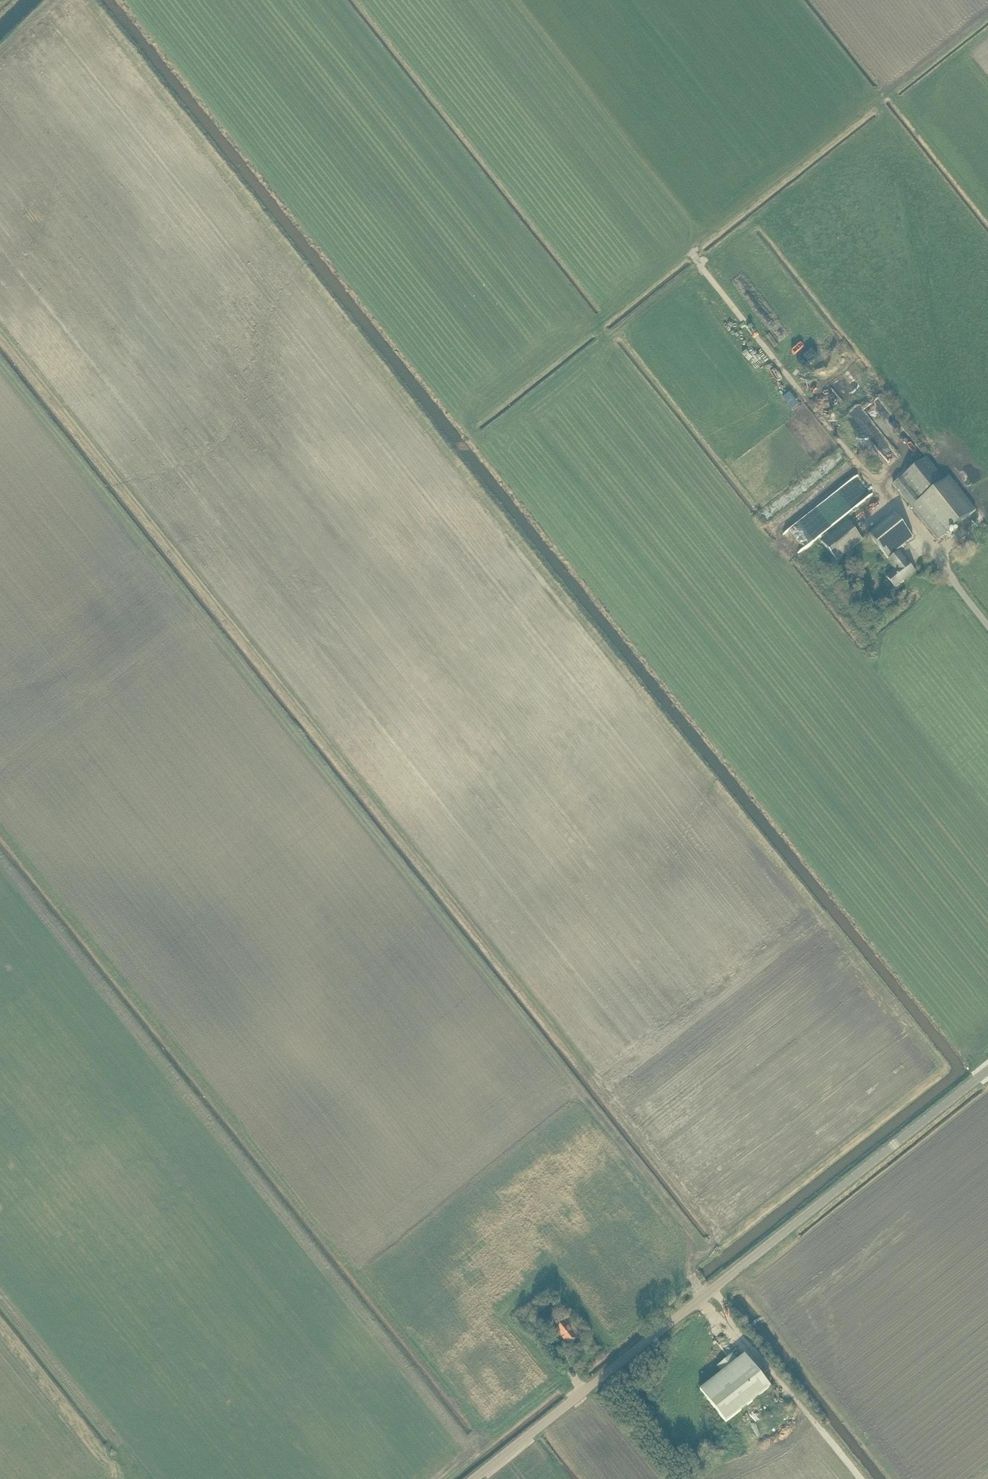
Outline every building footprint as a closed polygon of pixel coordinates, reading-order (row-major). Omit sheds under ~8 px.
[(944,483),(929,464),(925,459),(902,478),(893,485),(937,541),(971,515),(976,511),(950,478),(944,483)] [(894,516),(868,536),(887,559),(913,539),(894,516)] [(836,562),(862,541),(847,522),(821,543),(836,562)] [(895,588),(914,573),(898,553),(889,561),(896,571),(887,578),(895,588)] [(533,1333),(538,1329),(527,1313),(522,1317),(533,1333)] [(568,1346),(577,1339),(581,1336),(569,1321),(565,1324),(557,1330),(560,1334),(559,1335),(568,1346)] [(733,1356),(718,1368),(722,1374),(700,1391),(726,1424),(770,1388),(745,1356),(737,1362),(733,1356)]
